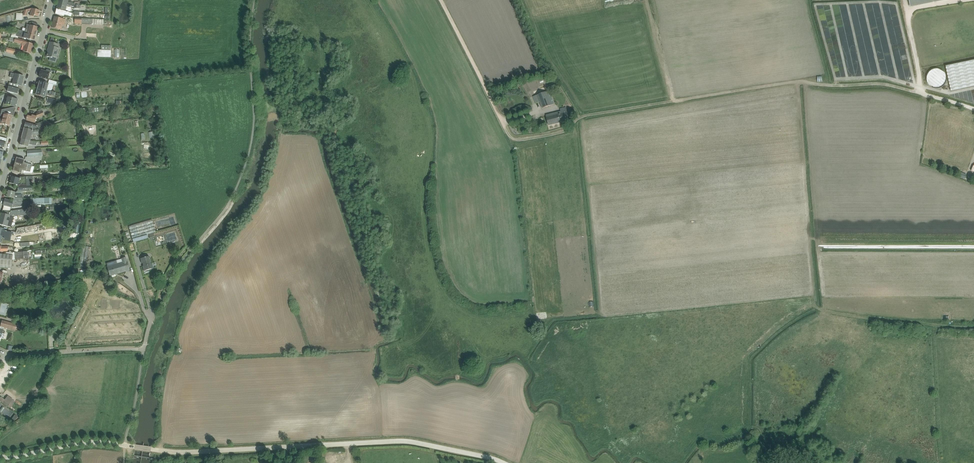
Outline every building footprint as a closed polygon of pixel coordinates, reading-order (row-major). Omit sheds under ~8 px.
[(57,8),(66,11),(68,5),(59,3),(57,8)] [(39,18),(41,11),(32,9),(30,16),(39,18)] [(51,28),(61,30),(64,19),(54,17),(51,28)] [(27,24),(25,32),(36,34),(38,27),(27,24)] [(24,38),(35,41),(36,34),(25,32),(24,38)] [(23,52),(31,54),(34,44),(26,42),(23,52)] [(46,56),(57,59),(60,45),(50,42),(46,56)] [(973,86),(973,60),(946,66),(951,91),(973,86)] [(947,81),(947,79),(947,77),(946,75),(945,73),(944,71),(943,70),(941,69),(939,69),(937,68),(935,69),(933,69),(931,70),(930,71),(928,73),(927,75),(927,77),(927,79),(927,81),(927,82),(928,84),(929,85),(931,87),(933,88),(934,88),(936,89),(937,89),(939,89),(941,88),(943,87),(944,86),(945,84),(946,82),(947,81)] [(40,77),(49,80),(51,72),(42,70),(40,77)] [(12,83),(22,86),(25,76),(15,74),(12,83)] [(40,82),(38,88),(47,91),(49,84),(40,82)] [(8,91),(18,94),(20,89),(9,86),(8,91)] [(36,95),(45,98),(47,91),(38,88),(36,95)] [(554,104),(549,90),(533,96),(536,103),(540,102),(542,108),(554,104)] [(5,104),(16,107),(19,100),(7,97),(5,104)] [(549,125),(569,120),(566,108),(560,109),(561,112),(546,115),(549,125)] [(26,121),(35,123),(37,116),(28,114),(26,121)] [(2,124),(10,127),(12,121),(4,118),(2,124)] [(25,128),(33,130),(35,124),(26,122),(25,128)] [(25,128),(22,139),(30,141),(33,130),(25,128)] [(20,145),(29,147),(30,141),(22,139),(20,145)] [(15,165),(27,168),(28,164),(24,163),(25,160),(17,158),(15,165)] [(27,168),(15,165),(13,171),(22,174),(23,171),(26,172),(27,168)] [(10,184),(18,186),(20,179),(11,177),(10,184)] [(7,197),(15,199),(16,193),(8,191),(7,197)] [(53,205),(53,197),(30,199),(31,207),(53,205)] [(3,206),(12,208),(14,202),(5,199),(3,206)] [(8,227),(11,216),(2,213),(0,220),(0,225),(8,227)] [(134,238),(150,234),(149,228),(156,226),(154,216),(131,221),(134,238)] [(141,259),(144,271),(153,268),(150,257),(141,259)] [(111,276),(130,270),(127,258),(107,264),(111,276)] [(15,332),(17,325),(3,321),(1,328),(15,332)] [(0,407),(7,412),(11,407),(4,402),(0,407)]
